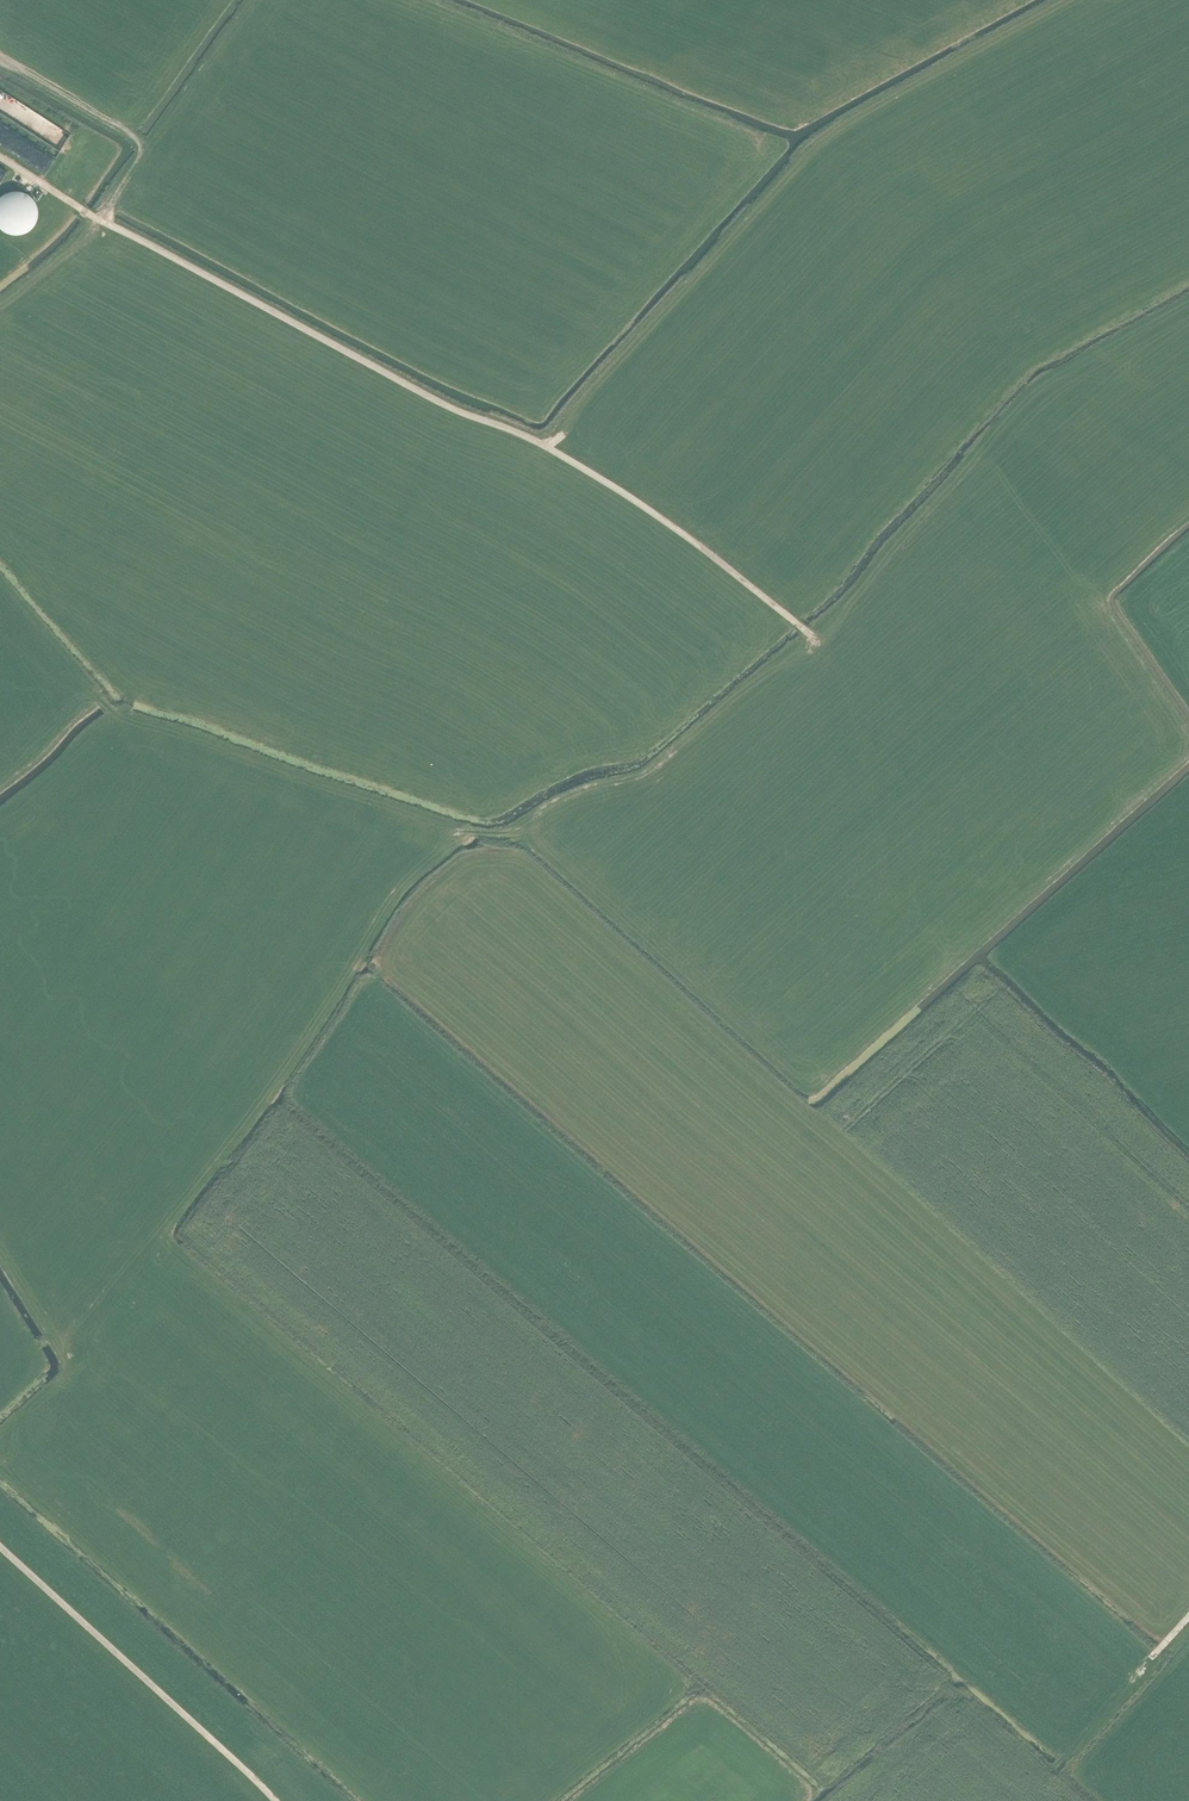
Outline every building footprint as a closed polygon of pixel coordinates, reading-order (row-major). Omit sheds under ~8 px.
[(16,190),(12,190),(8,191),(4,193),(1,195),(0,196),(0,229),(1,230),(4,233),(8,234),(12,235),(16,236),(20,235),(23,234),(27,233),(30,230),(33,227),(35,224),(37,221),(38,217),(38,213),(38,209),(37,205),(35,201),(33,198),(30,195),(27,193),(23,191),(20,190),(16,190)]
